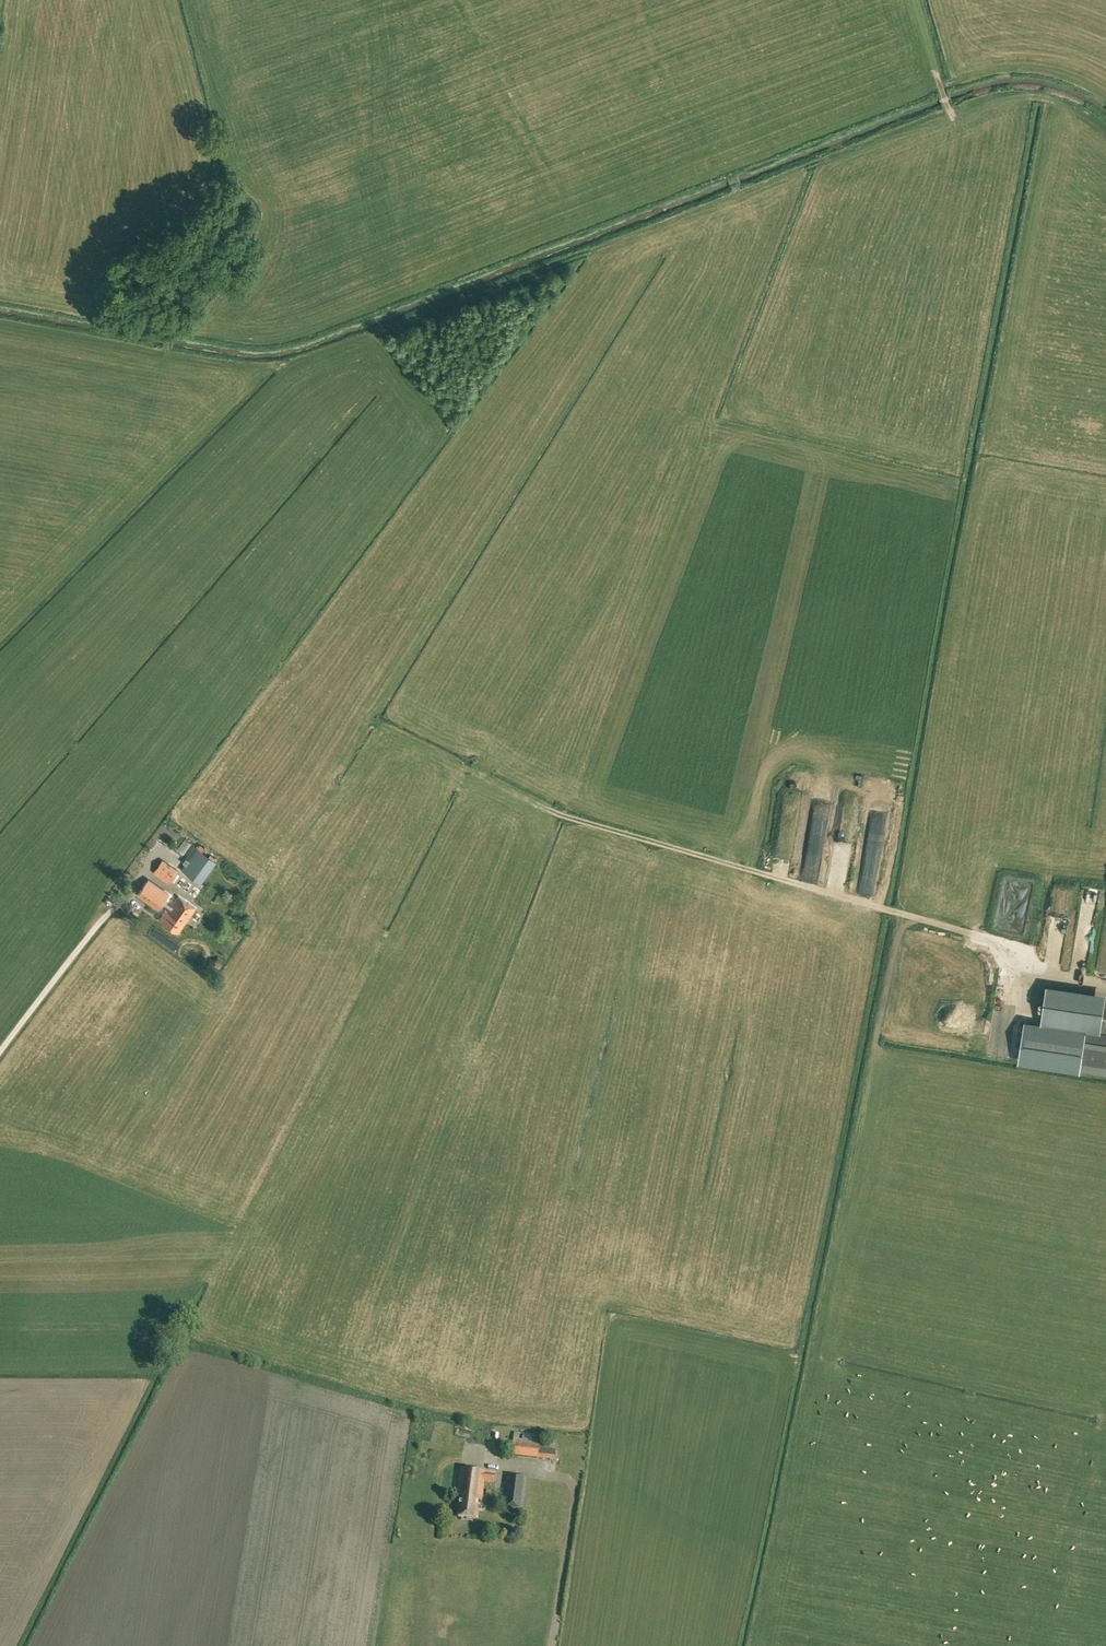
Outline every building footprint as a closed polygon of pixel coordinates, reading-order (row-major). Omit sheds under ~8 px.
[(155,834),(163,840),(172,829),(164,823),(155,834)] [(184,871),(202,883),(216,862),(214,860),(208,856),(201,851),(197,848),(184,866),(186,868),(184,871)] [(155,871),(167,880),(175,868),(163,859),(155,871)] [(159,909),(163,903),(169,908),(167,911),(165,910),(159,919),(179,933),(196,908),(179,896),(175,901),(174,901),(171,905),(165,901),(170,893),(149,879),(138,894),(159,909)] [(1074,924),(1074,905),(1060,905),(1059,923),(1074,924)] [(1100,1032),(1101,1031),(1105,1031),(1105,1002),(1105,994),(1046,985),(1041,1020),(1023,1018),(1017,1058),(1079,1068),(1085,1030),(1100,1032)] [(1100,1032),(1085,1030),(1079,1068),(1105,1073),(1105,1033),(1100,1032)] [(512,1455),(554,1460),(556,1449),(539,1447),(540,1435),(514,1432),(512,1455)] [(458,1516),(476,1518),(478,1500),(482,1500),(484,1482),(494,1483),(495,1474),(460,1469),(456,1497),(460,1498),(458,1516)] [(502,1507),(522,1510),(527,1477),(507,1475),(502,1507)]
